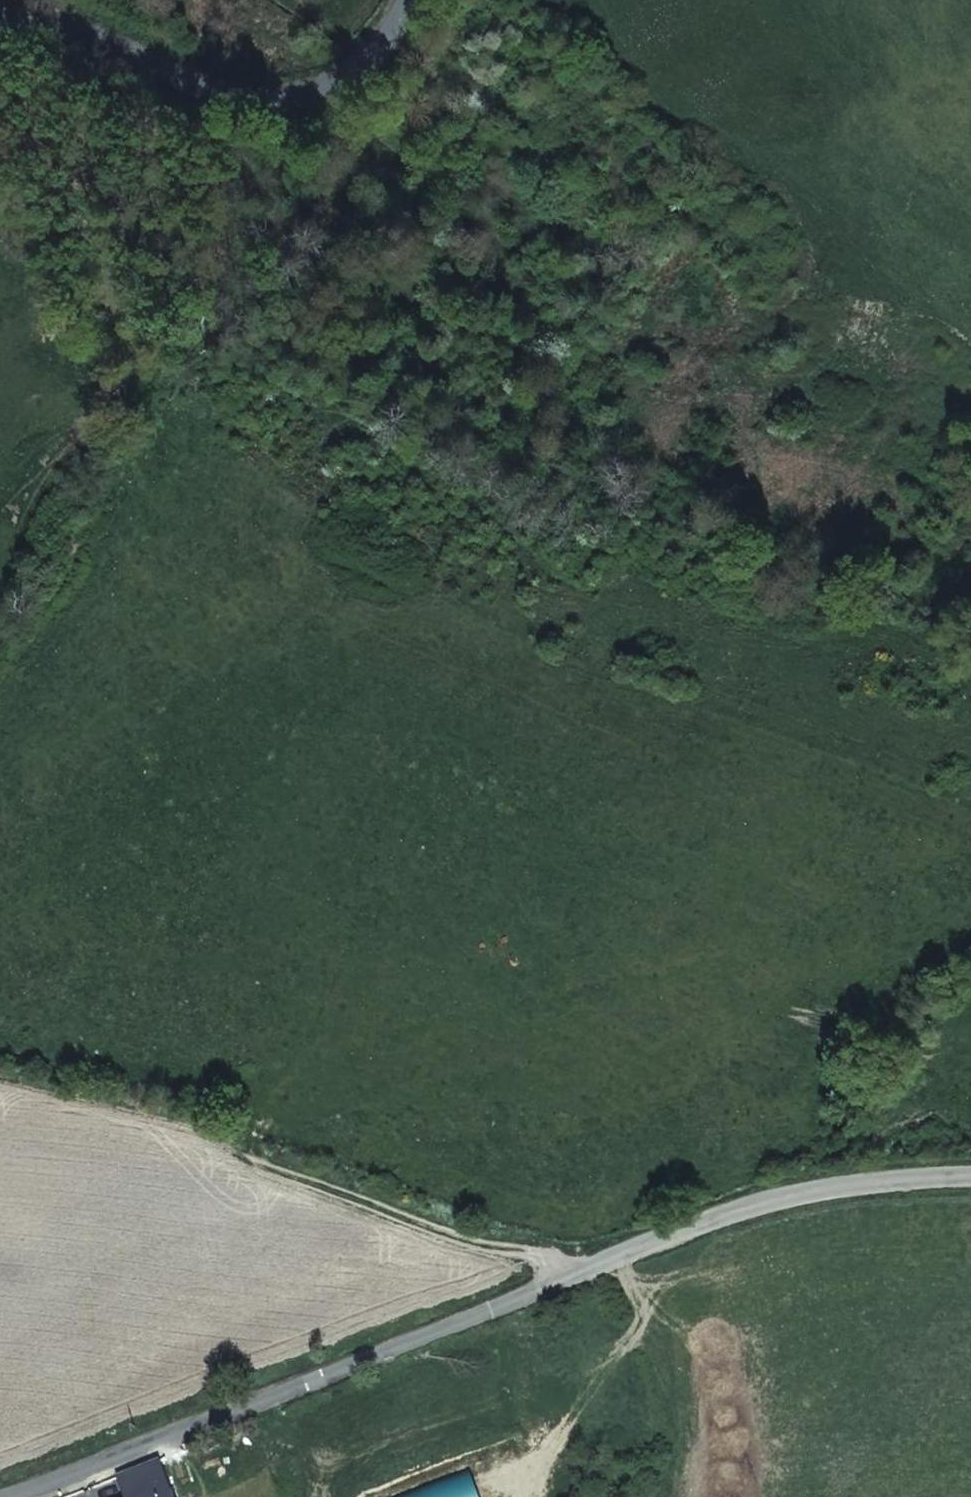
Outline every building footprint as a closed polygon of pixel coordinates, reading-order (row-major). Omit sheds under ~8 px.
[(157,1459),(112,1477),(119,1496),(171,1496),(157,1459)] [(468,1471),(399,1496),(478,1496),(468,1471)]
